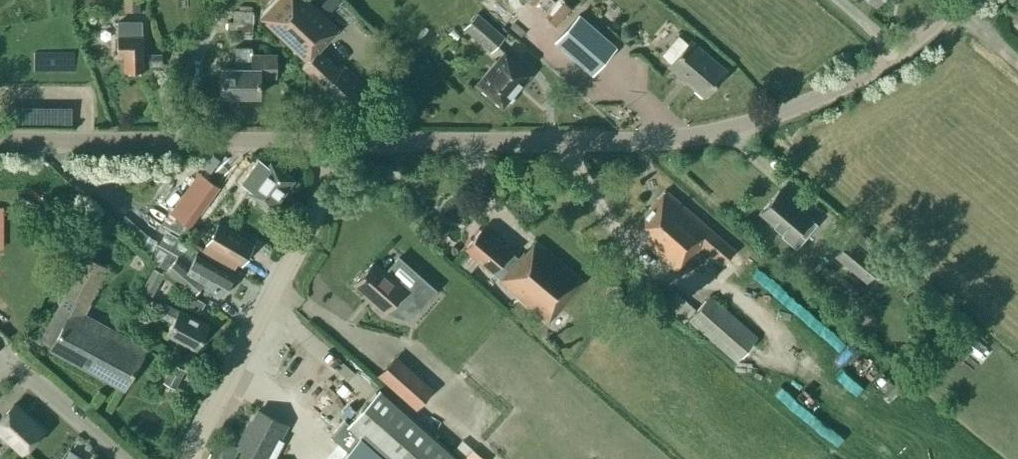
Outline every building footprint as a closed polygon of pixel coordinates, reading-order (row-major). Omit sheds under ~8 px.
[(124,11),(139,9),(139,0),(123,0),(124,11)] [(344,107),(364,85),(339,61),(335,66),(317,49),(338,27),(310,0),(273,0),(258,16),(305,62),(302,65),(344,107)] [(573,3),(570,0),(547,0),(530,19),(546,33),(573,3)] [(232,21),(227,21),(227,33),(252,34),(253,11),(233,10),(232,21)] [(477,11),(463,28),(490,51),(504,35),(477,11)] [(615,45),(579,14),(555,41),(591,72),(615,45)] [(144,70),(144,67),(162,67),(161,58),(161,52),(143,53),(143,35),(140,35),(140,26),(119,26),(119,36),(117,36),(118,53),(123,53),(124,70),(144,70)] [(669,65),(704,95),(726,70),(691,40),(688,43),(679,35),(662,54),(671,62),(669,65)] [(76,43),(36,45),(37,65),(76,64),(76,43)] [(220,94),(259,95),(259,76),(275,76),(275,54),(252,54),(252,46),(235,46),(235,67),(220,67),(220,94)] [(478,83),(502,104),(505,100),(508,100),(513,96),(512,92),(528,74),(504,53),(478,83)] [(249,173),(257,179),(248,192),(271,209),(294,179),(270,161),(267,165),(259,159),(249,173)] [(198,170),(169,211),(190,226),(219,185),(198,170)] [(687,257),(689,259),(701,245),(722,264),(735,250),(665,189),(629,230),(676,270),(687,257)] [(781,236),(796,249),(809,235),(801,228),(810,218),(779,190),(760,212),(784,232),(781,236)] [(241,264),(254,242),(219,221),(205,243),(241,264)] [(548,322),(584,280),(536,239),(525,252),(524,251),(518,257),(509,250),(509,249),(482,226),(464,248),(491,271),(500,261),(509,268),(499,280),(548,322)] [(866,281),(877,267),(884,273),(895,260),(860,231),(853,240),(848,236),(834,254),(866,281)] [(781,236),(772,247),(787,260),(796,249),(781,236)] [(126,336),(83,313),(89,302),(88,301),(107,266),(78,250),(59,286),(67,290),(40,339),(52,345),(50,347),(124,387),(142,354),(122,343),(126,336)] [(192,294),(201,284),(222,296),(234,275),(195,254),(189,264),(178,254),(164,269),(192,294)] [(354,283),(373,301),(372,302),(383,312),(404,288),(374,261),(354,283)] [(766,262),(757,270),(798,314),(807,306),(766,262)] [(153,267),(141,289),(152,295),(164,273),(153,267)] [(199,312),(205,301),(184,290),(179,301),(199,312)] [(696,308),(676,292),(665,305),(685,321),(696,308)] [(758,337),(710,295),(688,319),(737,361),(758,337)] [(159,313),(173,321),(166,333),(195,348),(208,324),(179,309),(179,310),(165,303),(159,313)] [(961,338),(979,349),(986,336),(967,326),(961,338)] [(415,407),(433,387),(395,354),(377,374),(415,407)] [(173,362),(163,381),(175,387),(185,368),(173,362)] [(379,388),(347,424),(344,422),(332,435),(344,446),(333,458),(459,458),(379,388)] [(0,419),(0,431),(23,452),(42,430),(13,404),(0,419)] [(261,458),(265,458),(276,438),(279,440),(287,424),(258,409),(247,431),(245,429),(239,441),(241,442),(239,447),(261,458)] [(466,450),(475,458),(483,458),(489,452),(476,440),(466,450)] [(70,450),(65,458),(84,458),(70,450)]
